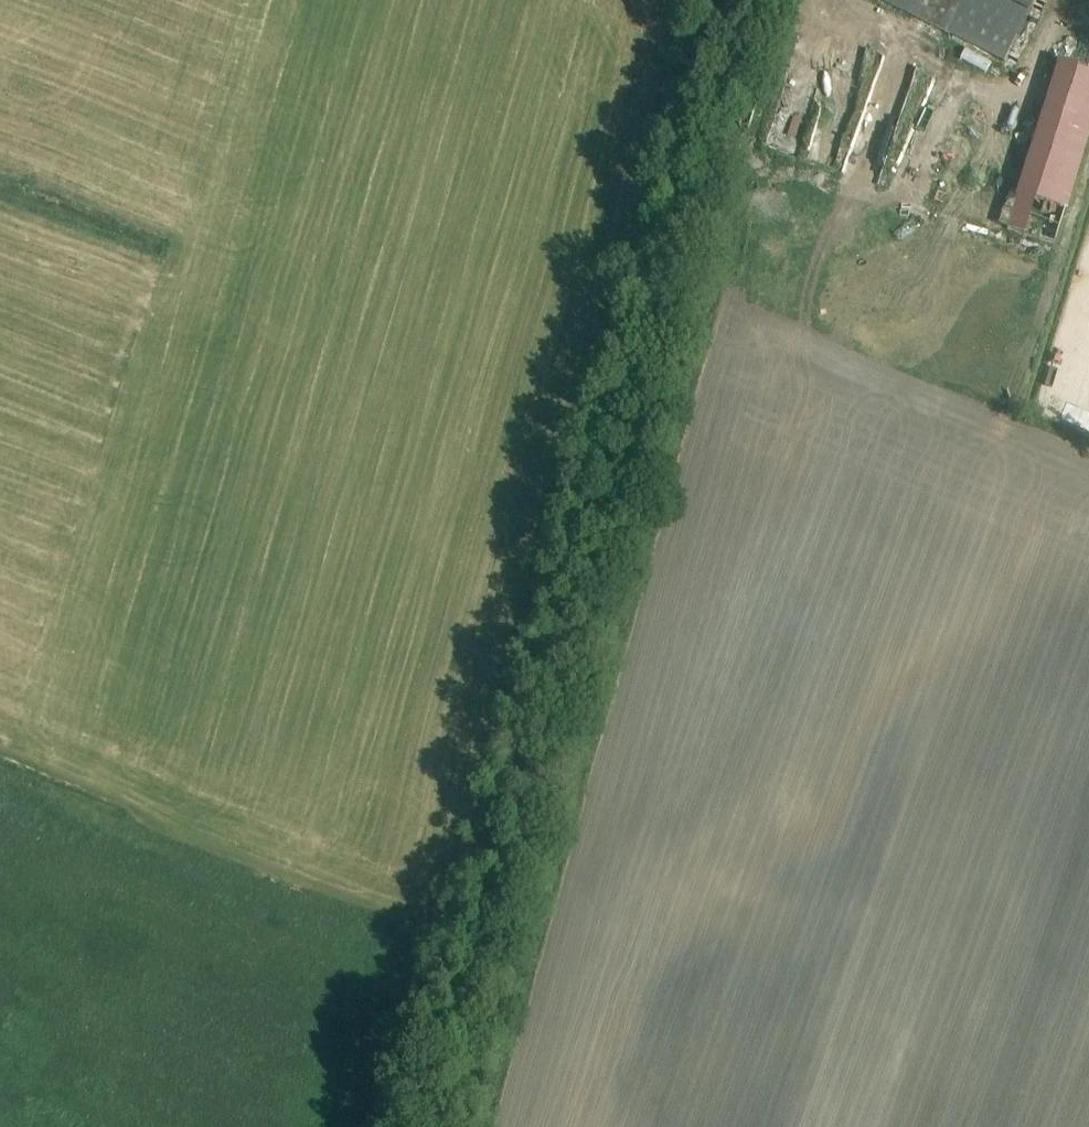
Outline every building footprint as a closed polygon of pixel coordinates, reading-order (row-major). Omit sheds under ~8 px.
[(1004,63),(1035,0),(879,0),(1004,63)] [(1059,61),(1008,229),(1056,243),(1088,133),(1088,70),(1059,61)]
